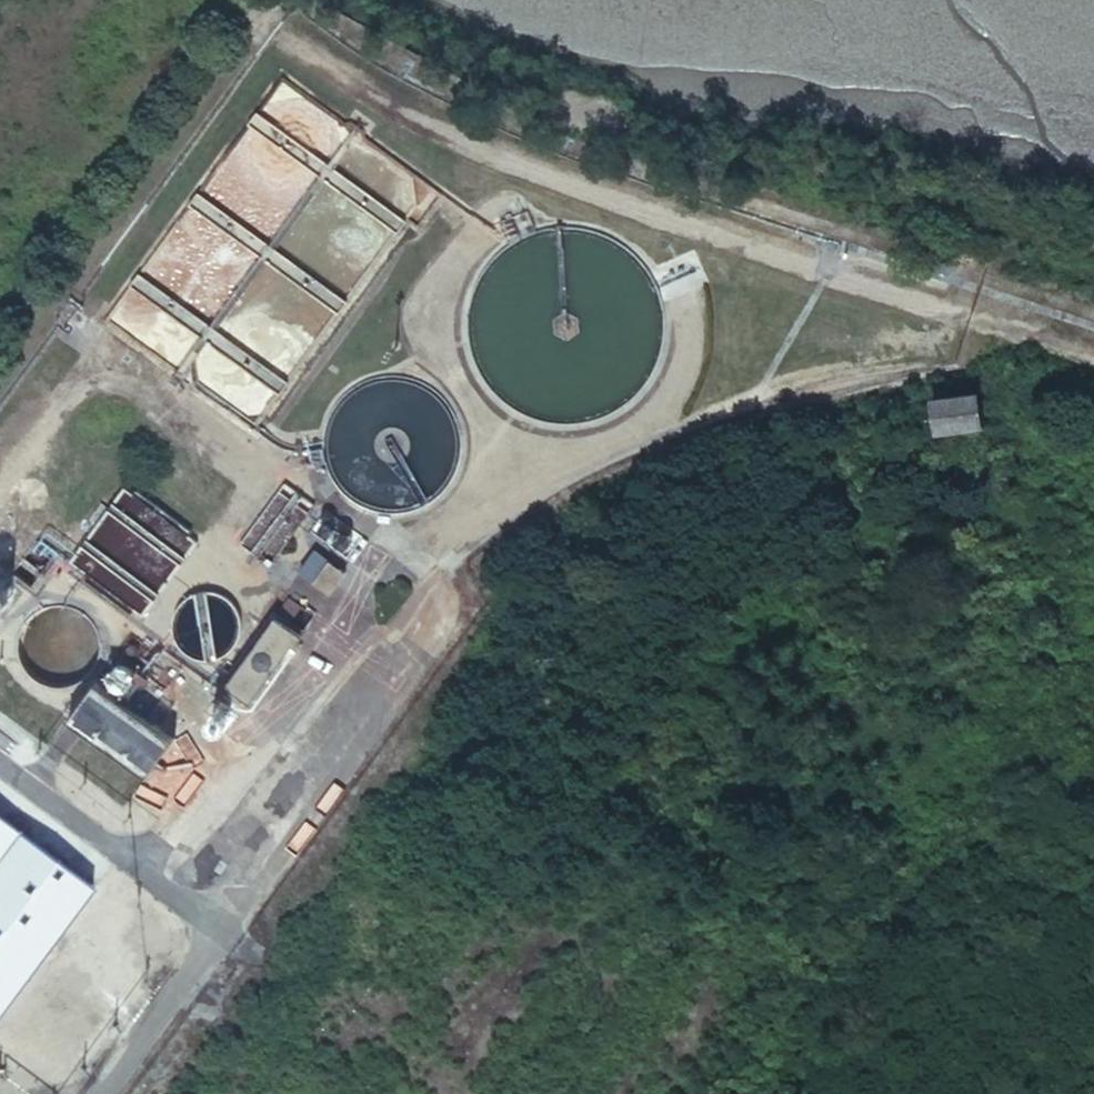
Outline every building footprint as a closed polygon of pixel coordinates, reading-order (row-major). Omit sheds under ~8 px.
[(932,435),(984,430),(980,393),(929,398),(932,435)] [(385,469),(377,499),(421,510),(429,481),(385,469)] [(125,488),(71,559),(143,612),(196,541),(125,488)] [(299,576),(332,593),(344,569),(311,552),(299,576)] [(271,616),(227,688),(254,705),(298,633),(271,616)] [(72,717),(146,773),(169,743),(96,687),(72,717)] [(0,814),(0,1007),(92,883),(0,814)]
